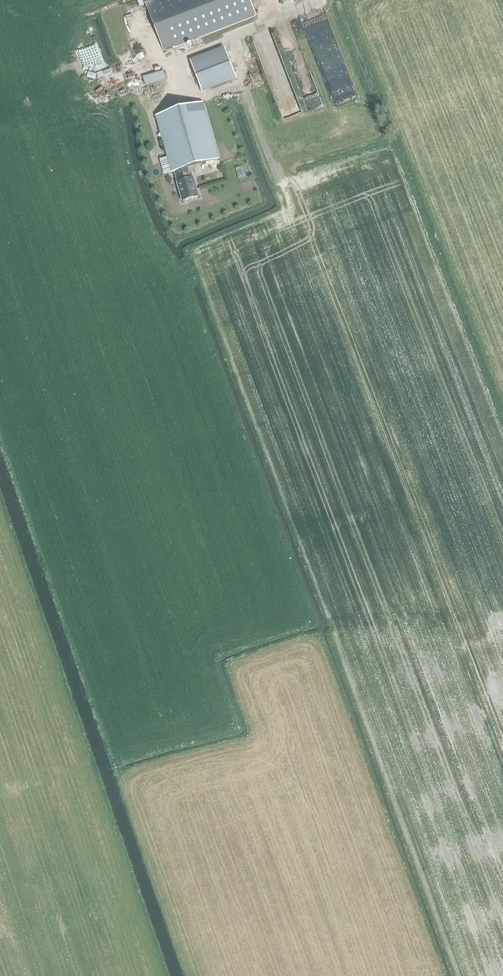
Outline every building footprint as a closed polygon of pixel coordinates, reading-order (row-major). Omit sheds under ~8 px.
[(248,0),(154,0),(144,4),(162,52),(254,16),(248,0)] [(271,33),(257,38),(268,65),(274,62),(273,58),(280,55),(271,33)] [(190,60),(193,66),(202,91),(236,78),(224,47),(190,60)] [(150,90),(148,85),(171,79),(168,70),(139,78),(143,92),(150,90)] [(201,103),(155,115),(163,144),(171,173),(173,172),(181,201),(195,198),(200,196),(194,176),(191,177),(188,168),(217,160),(201,103)]
